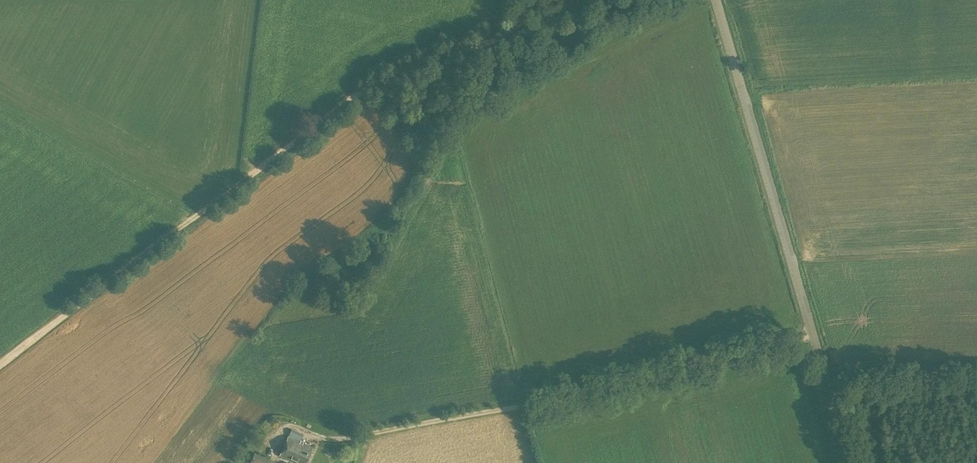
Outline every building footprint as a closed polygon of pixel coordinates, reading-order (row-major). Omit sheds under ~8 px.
[(296,462),(306,462),(313,447),(288,436),(280,456),(296,462)] [(255,452),(250,462),(280,462),(255,452)]
